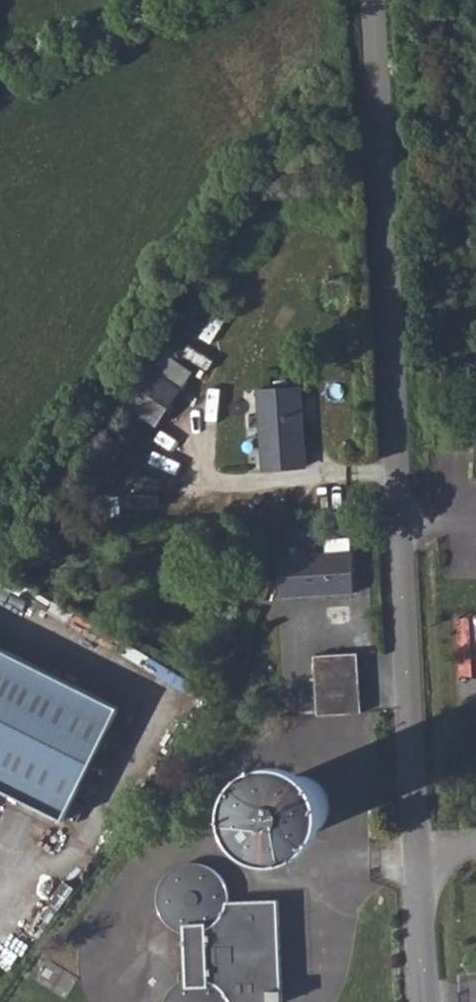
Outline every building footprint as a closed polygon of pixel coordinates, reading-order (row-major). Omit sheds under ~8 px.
[(199,379),(173,363),(160,380),(187,396),(199,379)] [(165,430),(187,396),(160,380),(136,410),(165,430)] [(305,450),(302,388),(260,391),(264,453),(305,450)] [(127,476),(111,465),(95,490),(110,498),(127,476)] [(314,554),(342,552),(361,532),(331,535),(314,554)] [(344,591),(342,552),(314,554),(282,556),(283,595),(344,591)] [(346,660),(312,663),(318,715),(350,712),(346,660)] [(0,663),(0,801),(64,833),(119,725),(0,663)] [(329,802),(333,784),(334,783),(329,766),(318,754),(303,749),(287,751),(273,759),(269,765),(264,777),(264,793),(273,808),(286,817),(302,819),(318,813),(329,802)] [(227,892),(221,872),(208,860),(196,852),(178,853),(160,862),(148,875),(144,891),(149,912),(159,927),(175,935),(178,974),(163,984),(154,995),(151,1001),(286,1001),(279,892),(227,892)]
